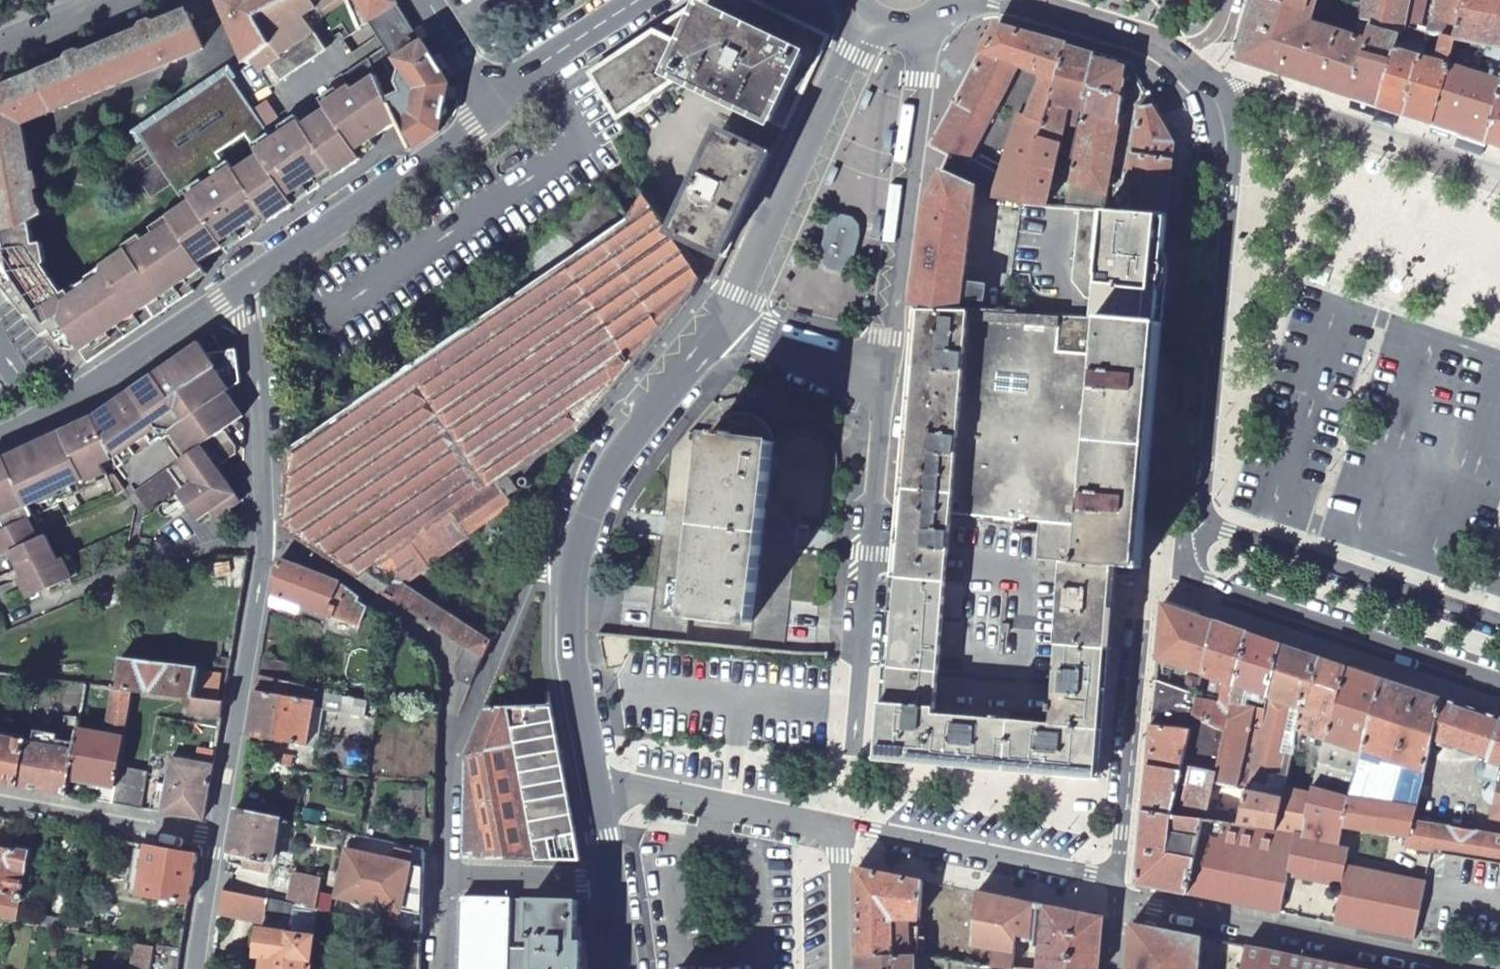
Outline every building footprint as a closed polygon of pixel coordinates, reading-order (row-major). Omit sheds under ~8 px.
[(250,60),(272,45),(257,17),(289,0),(220,0),(247,63),(250,60)] [(346,0),(289,0),(257,17),(272,45),(250,60),(268,84),(325,44),(312,25),(305,16),(317,7),(324,16),(346,0)] [(371,21),(358,0),(346,0),(359,29),(369,22),(371,21)] [(371,21),(398,4),(396,0),(358,0),(371,21)] [(678,77),(783,127),(824,45),(819,33),(748,0),(704,0),(699,4),(706,16),(678,77)] [(1423,44),(1426,33),(1400,23),(1404,0),(1365,0),(1360,27),(1367,29),(1361,37),(1341,31),(1342,29),(1336,27),(1335,30),(1309,21),(1316,0),(1255,0),(1237,59),(1266,69),(1365,102),(1377,106),(1394,42),(1423,44)] [(1464,0),(1438,0),(1429,34),(1454,39),(1464,0)] [(1454,39),(1485,47),(1484,52),(1487,53),(1485,58),(1491,60),(1486,79),(1447,65),(1432,124),(1459,133),(1487,142),(1499,96),(1499,0),(1464,0),(1454,39)] [(413,27),(398,4),(392,7),(371,21),(369,22),(385,45),(413,27)] [(630,51),(592,76),(620,118),(678,77),(706,16),(699,4),(685,13),(630,51)] [(312,25),(324,16),(317,7),(305,16),(312,25)] [(113,43),(128,80),(202,49),(187,12),(157,25),(152,23),(143,26),(141,31),(113,43)] [(1022,204),(1065,46),(997,25),(932,145),(968,164),(1020,66),(1040,76),(1030,102),(1019,114),(1003,166),(991,197),(1004,200),(1022,204)] [(449,83),(413,27),(385,45),(371,55),(399,121),(403,130),(405,133),(426,118),(441,118),(449,83)] [(1447,65),(1454,39),(1429,34),(1426,33),(1423,44),(1405,115),(1432,124),(1447,65)] [(1405,115),(1423,44),(1394,42),(1377,106),(1405,115)] [(42,72),(57,109),(128,80),(113,43),(84,55),(79,53),(70,56),(68,61),(42,72)] [(1094,54),(1065,46),(1022,204),(1045,207),(1065,208),(1067,197),(1048,198),(1058,155),(1071,157),(1079,117),(1077,110),(1083,111),(1094,54)] [(1128,65),(1094,54),(1083,111),(1084,111),(1069,185),(1107,195),(1125,88),(1129,87),(1137,81),(1128,65)] [(0,258),(0,286),(37,333),(48,325),(59,318),(70,335),(82,352),(167,294),(136,253),(156,237),(189,279),(204,269),(200,263),(225,247),(222,242),(265,213),(270,220),(295,204),(290,196),(332,167),(337,174),(362,157),(361,156),(356,150),(373,138),(386,130),(399,121),(371,56),(345,72),(344,71),(332,80),(344,95),(289,133),(277,117),(265,126),(276,142),(258,154),(232,171),(222,178),(209,163),(198,171),(210,188),(187,203),(168,216),(171,220),(131,249),(129,246),(105,263),(108,268),(66,298),(62,293),(59,295),(38,268),(44,264),(45,262),(42,242),(34,244),(32,234),(30,223),(2,228),(2,229),(4,239),(6,253),(0,258)] [(24,140),(21,124),(57,109),(42,72),(0,89),(0,145),(24,140)] [(265,126),(227,72),(135,132),(187,203),(210,188),(198,171),(209,163),(222,178),(232,171),(219,151),(244,133),(258,154),(276,142),(265,126)] [(1174,143),(1145,93),(1126,211),(1167,214),(1174,143)] [(1487,142),(1499,146),(1499,96),(1487,142)] [(437,133),(441,118),(426,118),(405,133),(412,149),(437,133)] [(777,141),(732,119),(725,132),(721,131),(672,231),(722,256),(777,141)] [(377,144),(373,138),(356,150),(361,156),(377,144)] [(2,229),(2,228),(30,223),(42,214),(33,188),(36,187),(35,174),(30,175),(24,140),(0,145),(0,230),(2,229)] [(316,189),(337,174),(332,167),(290,196),(295,204),(316,189)] [(977,185),(941,168),(925,205),(911,308),(920,308),(960,309),(961,299),(982,301),(984,287),(964,284),(977,185)] [(1086,199),(1067,197),(1065,208),(1080,208),(1085,208),(1086,199)] [(700,278),(670,234),(652,207),(283,456),(281,527),(467,647),(483,655),(492,636),(475,627),(473,631),(402,585),(427,568),(425,563),(468,535),(467,533),(513,503),(509,496),(519,489),(511,476),(524,467),(529,475),(541,467),(543,459),(541,457),(552,449),(560,460),(563,460),(579,429),(693,296),(700,283),(700,278)] [(1085,208),(1080,208),(1074,281),(1088,298),(1097,299),(1095,318),(1158,322),(1167,214),(1126,211),(1085,208)] [(222,242),(225,247),(228,250),(250,234),(270,220),(265,213),(222,242)] [(844,216),(836,219),(832,227),(825,251),(825,259),(829,263),(839,266),(845,264),(849,259),(856,234),(856,225),(852,218),(844,216)] [(722,256),(672,231),(670,234),(700,278),(708,281),(722,256)] [(188,280),(189,279),(156,237),(136,253),(167,294),(188,280)] [(59,295),(62,293),(65,291),(44,264),(38,268),(59,295)] [(195,290),(188,280),(167,294),(174,304),(192,292),(195,290)] [(174,304),(167,294),(82,352),(89,363),(122,340),(174,304)] [(920,308),(900,550),(947,553),(951,514),(968,309),(960,309),(920,308)] [(968,309),(951,514),(1038,522),(1055,314),(1005,313),(1006,310),(968,309)] [(1137,566),(1158,322),(1095,318),(1055,314),(1038,522),(1036,559),(1062,561),(1113,565),(1137,566)] [(59,318),(48,325),(60,343),(70,335),(59,318)] [(226,394),(240,385),(236,351),(224,353),(212,337),(193,350),(221,406),(197,417),(170,367),(143,384),(185,465),(189,471),(200,487),(179,502),(183,508),(193,523),(207,514),(212,523),(239,506),(217,471),(236,458),(236,450),(224,432),(243,419),(226,394)] [(193,350),(170,367),(197,417),(221,406),(193,350)] [(143,384),(119,399),(143,447),(159,437),(177,463),(158,475),(160,478),(174,496),(175,495),(179,502),(200,487),(189,471),(185,465),(143,384)] [(119,399),(90,417),(112,465),(112,467),(143,447),(119,399)] [(710,434),(773,441),(770,434),(765,426),(758,420),(752,417),(746,416),(739,415),(730,416),(724,419),(719,422),(713,428),(710,434)] [(0,461),(0,529),(1,531),(0,531),(0,557),(6,554),(9,560),(10,562),(14,570),(19,579),(25,577),(55,563),(53,560),(43,538),(41,535),(33,539),(23,518),(26,515),(21,506),(33,500),(34,504),(55,493),(54,490),(78,478),(80,482),(100,472),(98,468),(110,462),(112,465),(90,417),(80,422),(41,441),(1,460),(0,461)] [(773,441),(710,434),(690,615),(753,622),(773,441)] [(947,553),(900,550),(898,562),(886,703),(934,707),(946,565),(947,553)] [(233,556),(206,560),(207,571),(234,568),(233,556)] [(69,580),(66,575),(59,558),(53,560),(55,563),(25,577),(19,579),(14,570),(11,572),(24,600),(33,597),(34,596),(69,580)] [(1112,577),(1113,565),(1062,561),(1061,575),(1056,644),(1058,644),(1106,648),(1112,577)] [(336,579),(278,562),(273,594),(361,626),(369,603),(336,579)] [(1214,620),(1162,602),(1157,658),(1189,669),(1184,691),(1197,694),(1202,674),(1214,620)] [(1247,631),(1214,620),(1202,674),(1213,677),(1208,699),(1231,703),(1231,699),(1235,684),(1247,631)] [(1280,643),(1247,631),(1235,684),(1263,691),(1263,697),(1267,698),(1280,643)] [(1321,657),(1280,643),(1267,698),(1265,710),(1239,824),(1274,828),(1285,787),(1297,744),(1321,657)] [(1106,648),(1058,644),(1053,704),(1049,704),(1049,710),(1053,711),(1052,722),(1099,729),(1106,648)] [(483,655),(467,647),(459,664),(476,671),(483,655)] [(1345,665),(1321,657),(1297,744),(1304,745),(1304,743),(1313,744),(1316,735),(1326,738),(1345,665)] [(191,713),(220,717),(224,699),(218,698),(221,679),(198,677),(199,668),(120,659),(116,688),(132,690),(132,691),(193,698),(191,713)] [(476,671),(459,664),(458,679),(470,684),(476,671)] [(1381,677),(1345,665),(1326,738),(1362,750),(1381,677)] [(1362,750),(1424,769),(1431,741),(1441,697),(1381,677),(1362,750)] [(290,684),(259,678),(249,736),(280,741),(290,684)] [(344,696),(290,684),(280,741),(309,746),(315,708),(342,712),(344,696)] [(97,800),(112,802),(119,765),(132,691),(132,690),(116,688),(109,734),(78,729),(75,749),(70,776),(100,782),(97,800)] [(1195,703),(1153,693),(1150,726),(1188,733),(1182,768),(1215,770),(1225,728),(1192,718),(1195,703)] [(1441,697),(1431,741),(1481,759),(1481,761),(1477,767),(1477,771),(1476,776),(1488,780),(1486,781),(1485,783),(1483,785),(1482,788),(1482,794),(1483,796),(1484,799),(1486,801),(1488,803),(1490,804),(1493,805),(1489,817),(1499,820),(1499,717),(1441,697)] [(1215,770),(1182,768),(1181,770),(1178,787),(1186,789),(1185,796),(1181,795),(1180,803),(1184,803),(1188,809),(1205,811),(1204,819),(1239,824),(1265,710),(1231,699),(1231,703),(1225,728),(1215,770)] [(930,764),(934,713),(934,707),(886,703),(880,702),(876,759),(930,764)] [(550,707),(511,708),(537,859),(579,859),(550,707)] [(511,708),(486,709),(467,756),(463,857),(537,859),(511,708)] [(1005,770),(1010,719),(934,713),(930,764),(1005,770)] [(79,729),(81,719),(70,718),(69,727),(79,729)] [(1099,729),(1052,722),(1010,719),(1005,770),(1096,778),(1099,729)] [(1188,733),(1150,726),(1147,765),(1181,770),(1182,768),(1188,733)] [(19,785),(27,742),(0,738),(0,782),(19,785)] [(1362,750),(1326,738),(1321,758),(1319,767),(1329,771),(1325,790),(1350,796),(1362,750)] [(75,749),(27,742),(19,785),(20,785),(67,794),(70,776),(75,749)] [(1374,831),(1408,836),(1412,820),(1424,769),(1362,750),(1350,796),(1342,826),(1344,826),(1374,831)] [(1321,758),(1314,756),(1311,765),(1319,767),(1321,758)] [(203,819),(212,765),(171,757),(162,811),(203,819)] [(142,808),(148,770),(119,765),(112,802),(142,808)] [(1181,770),(1147,765),(1146,771),(1142,805),(1142,811),(1173,815),(1178,787),(1181,770)] [(1329,771),(1319,767),(1313,787),(1325,790),(1329,771)] [(1311,795),(1285,787),(1274,828),(1302,832),(1306,816),(1311,795)] [(1311,795),(1306,816),(1342,826),(1350,796),(1325,790),(1313,787),(1311,795)] [(281,819),(236,809),(229,853),(274,861),(281,819)] [(1173,815),(1142,811),(1135,883),(1187,894),(1204,819),(1173,815)] [(1204,819),(1187,894),(1280,912),(1287,876),(1327,884),(1329,874),(1339,835),(1342,835),(1344,826),(1342,826),(1306,816),(1302,832),(1274,828),(1239,824),(1204,819)] [(1412,820),(1408,836),(1406,846),(1432,851),(1499,863),(1499,834),(1412,820)] [(1414,939),(1426,880),(1346,864),(1349,847),(1340,845),(1342,835),(1339,835),(1329,874),(1327,884),(1341,886),(1334,923),(1414,939)] [(197,854),(149,845),(141,888),(136,887),(135,894),(189,903),(197,854)] [(0,846),(0,891),(17,894),(17,898),(19,900),(21,900),(23,900),(25,898),(25,894),(23,893),(30,851),(0,846)] [(393,859),(349,850),(339,895),(383,905),(381,916),(421,924),(423,854),(395,848),(393,859)] [(919,919),(922,880),(859,867),(857,870),(858,955),(915,955),(916,955),(918,928),(898,926),(898,918),(919,919)] [(322,879),(295,873),(289,904),(316,909),(322,879)] [(1339,888),(1327,885),(1324,897),(1336,899),(1339,888)] [(223,890),(219,913),(266,922),(264,931),(259,930),(256,954),(264,956),(262,968),(307,968),(313,937),(310,936),(316,910),(249,896),(243,895),(223,890)] [(976,891),(970,946),(993,949),(991,963),(993,964),(1040,968),(1098,968),(1103,916),(1044,904),(1040,942),(1035,942),(1034,946),(1039,947),(1038,954),(1015,951),(1016,935),(1030,937),(1034,902),(976,891)] [(529,898),(462,897),(460,968),(533,968),(534,940),(528,940),(529,898)] [(582,941),(576,941),(576,934),(577,900),(529,898),(528,940),(534,940),(533,968),(581,968),(582,941)] [(73,917),(71,931),(81,933),(83,919),(73,917)] [(1131,922),(1127,968),(1199,968),(1202,936),(1131,922)] [(155,946),(135,942),(129,968),(150,968),(155,946)] [(1247,945),(1242,968),(1362,968),(1247,945)] [(858,955),(858,968),(915,968),(915,955),(858,955)]
